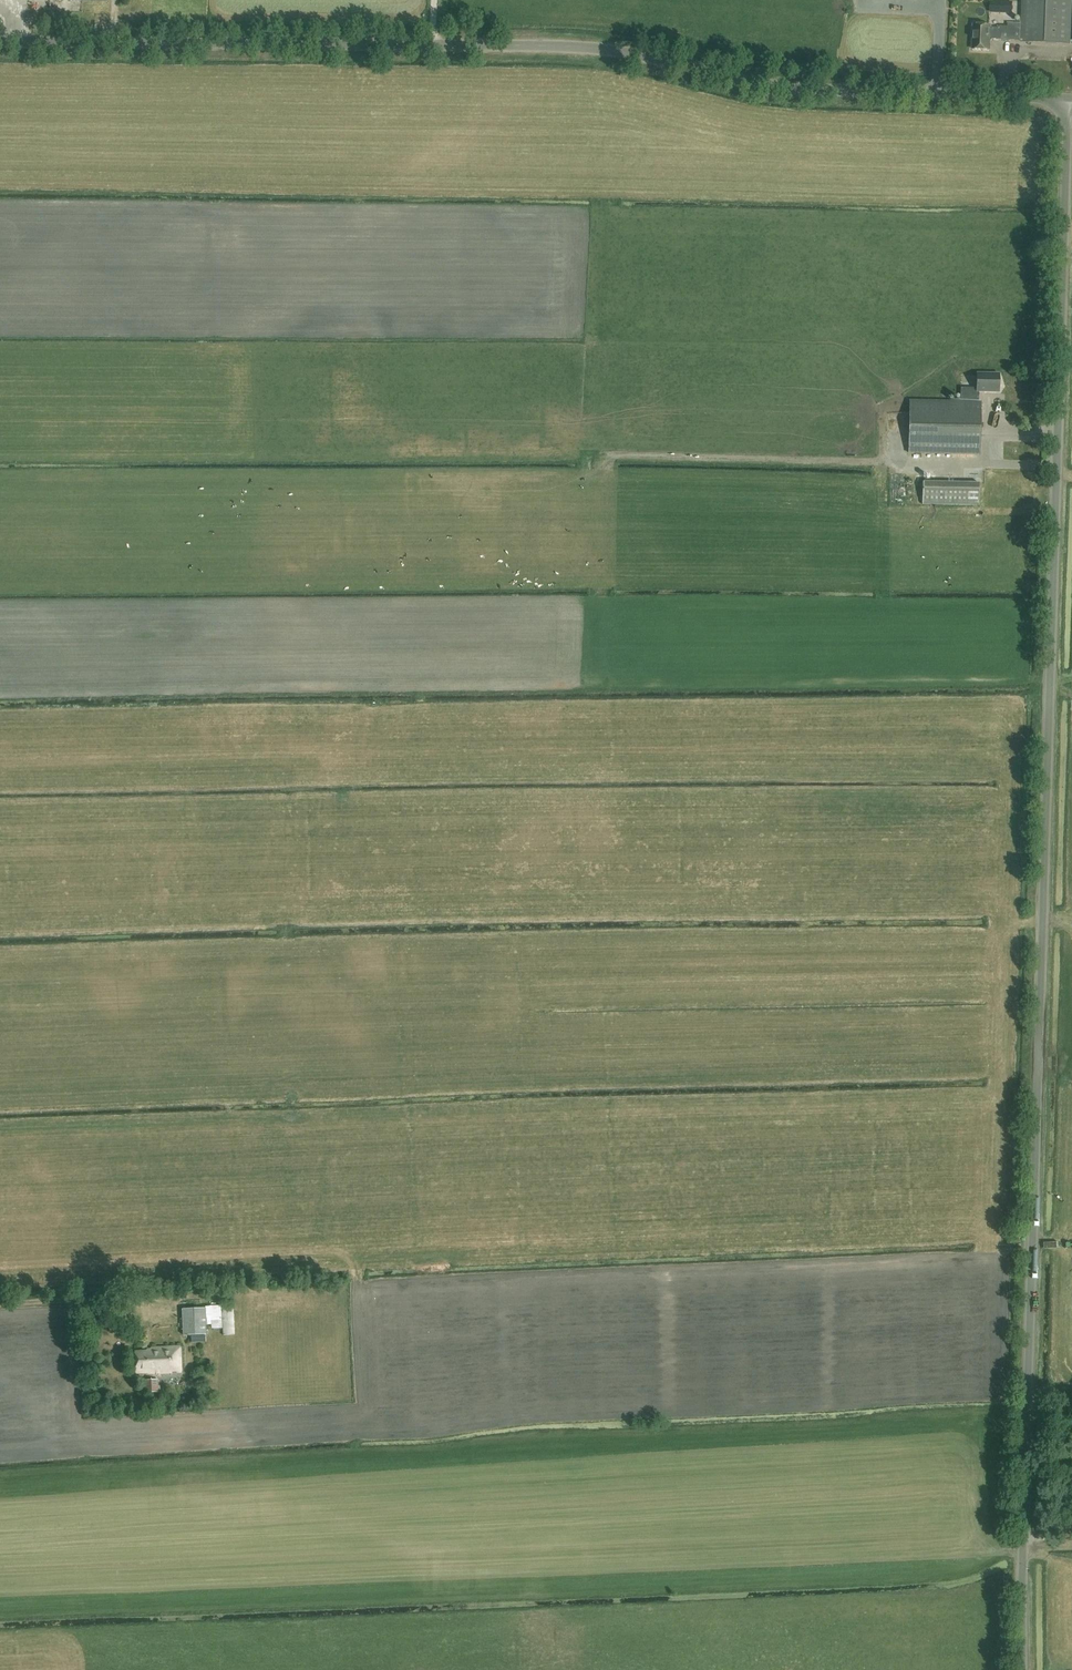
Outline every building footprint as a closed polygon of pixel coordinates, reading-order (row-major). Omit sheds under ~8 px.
[(1058,42),(1071,43),(1071,0),(1023,0),(1022,26),(1000,26),(1000,27),(991,27),(991,25),(974,25),(973,49),(990,50),(991,41),(993,39),(1022,40),(1022,41),(1058,42)] [(1001,14),(1002,6),(991,5),(990,13),(1001,14)] [(910,401),(910,442),(910,453),(981,454),(982,402),(979,402),(979,392),(999,392),(1000,374),(978,374),(977,388),(961,388),(961,402),(910,401)] [(925,481),(925,493),(924,505),(980,506),(980,482),(925,481)] [(210,1306),(211,1329),(223,1328),(221,1305),(210,1306)] [(186,1335),(191,1335),(191,1342),(211,1342),(211,1334),(208,1334),(208,1308),(186,1308),(186,1335)] [(136,1372),(183,1371),(182,1346),(153,1346),(153,1350),(135,1350),(136,1372)]
